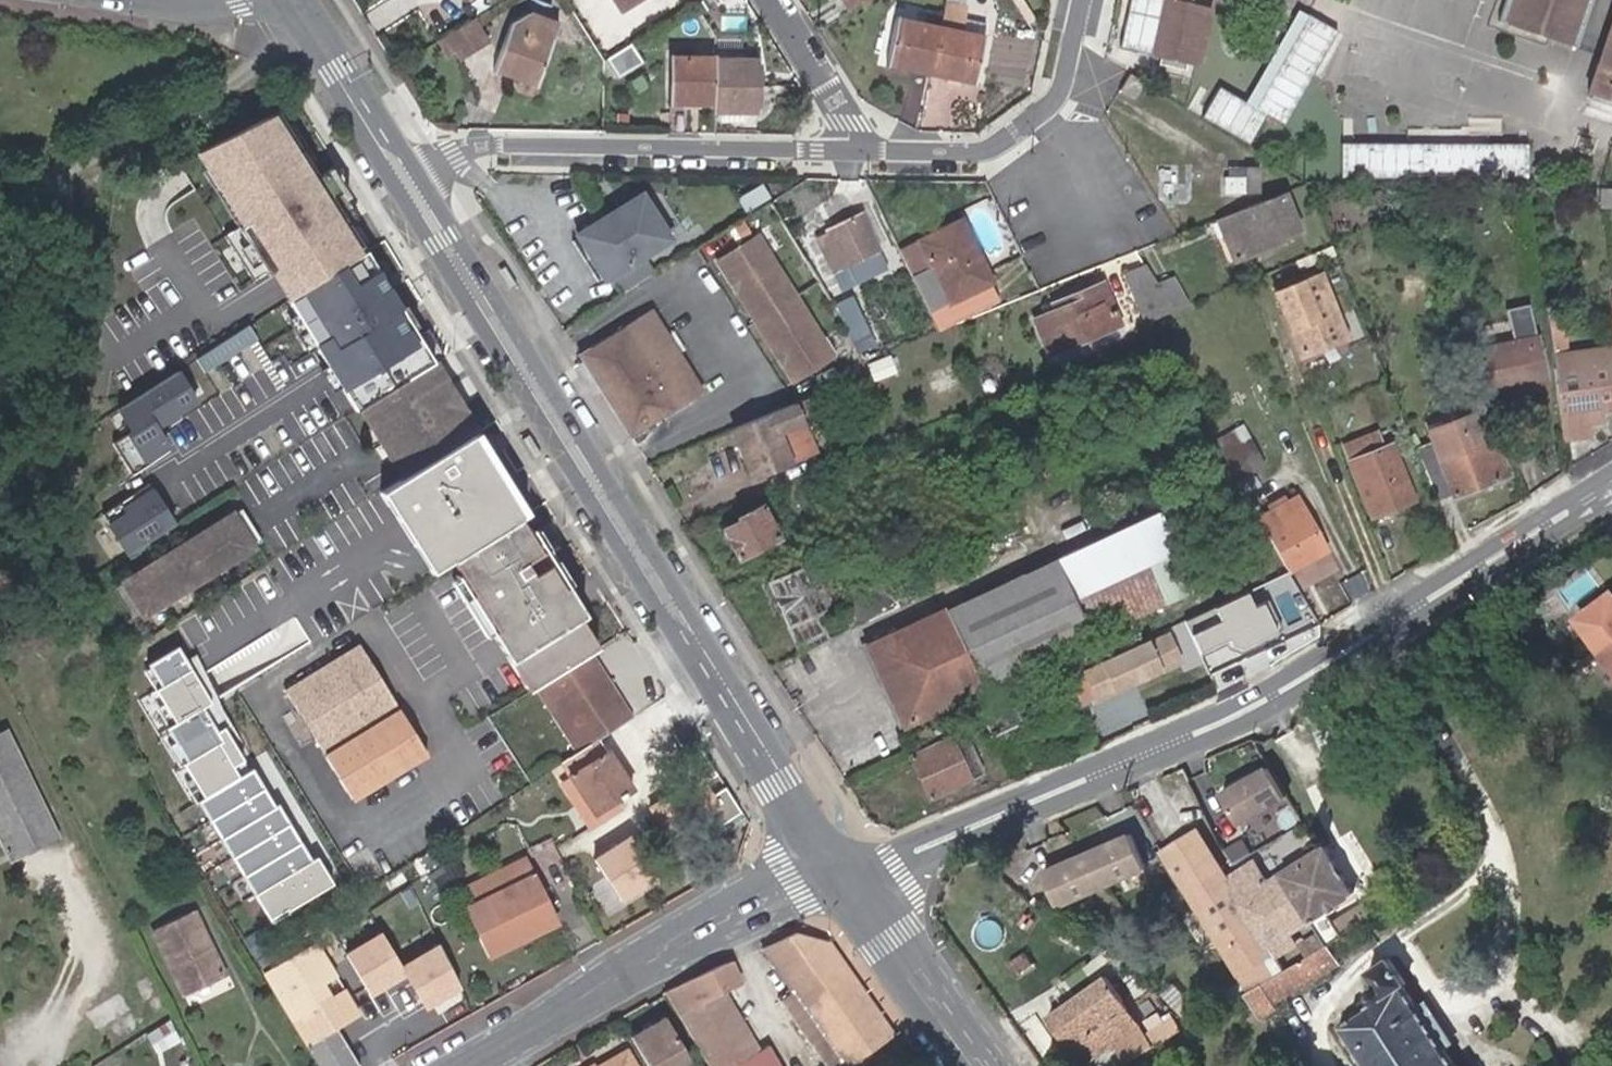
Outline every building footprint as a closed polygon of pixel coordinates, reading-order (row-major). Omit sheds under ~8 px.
[(634,0),(613,0),(619,9),(634,0)] [(866,0),(839,0),(847,12),(866,0)] [(954,0),(945,0),(941,17),(953,20),(957,0),(954,0)] [(1134,47),(1134,48),(1142,51),(1139,59),(1164,68),(1168,59),(1176,62),(1196,7),(1180,1),(1180,0),(1149,0),(1134,47)] [(1497,23),(1575,48),(1591,0),(1505,0),(1497,23)] [(493,73),(533,88),(559,21),(532,10),(513,23),(493,73)] [(1337,32),(1298,10),(1284,34),(1245,104),(1240,101),(1217,88),(1200,118),(1249,145),(1267,114),(1285,124),(1337,32)] [(476,13),(443,36),(459,59),(492,37),(476,13)] [(1585,95),(1584,96),(1611,105),(1611,13),(1585,95)] [(884,65),(928,75),(938,29),(894,19),(884,65)] [(938,29),(928,75),(972,85),(982,39),(938,29)] [(630,42),(606,58),(617,75),(642,60),(630,42)] [(667,60),(666,105),(712,105),(713,61),(667,60)] [(1143,83),(1144,82),(1129,73),(1118,89),(1133,98),(1143,83)] [(275,110),(195,149),(287,297),(364,250),(275,110)] [(1529,145),(1340,147),(1341,178),(1529,176),(1529,145)] [(1243,191),(1257,191),(1258,167),(1244,167),(1244,183),(1243,191)] [(1156,183),(1169,184),(1170,171),(1157,171),(1156,183)] [(1295,230),(1281,194),(1221,217),(1228,234),(1221,237),(1231,260),(1280,241),(1278,237),(1295,230)] [(638,195),(576,235),(603,280),(607,277),(621,268),(666,239),(638,195)] [(825,231),(843,270),(877,254),(858,214),(825,231)] [(1228,234),(1221,217),(1213,220),(1221,237),(1228,234)] [(930,266),(910,276),(928,315),(989,285),(960,223),(919,243),(930,266)] [(720,262),(793,378),(829,356),(755,241),(720,262)] [(899,252),(910,276),(930,266),(919,243),(899,252)] [(364,250),(287,297),(358,409),(435,361),(364,250)] [(621,268),(607,277),(619,297),(653,275),(641,256),(621,268)] [(1158,312),(1160,312),(1139,267),(1138,268),(1123,275),(1139,320),(1158,312)] [(1160,312),(1160,314),(1166,309),(1152,287),(1139,267),(1160,312)] [(1273,294),(1299,357),(1344,339),(1319,276),(1273,294)] [(1152,287),(1166,309),(1182,303),(1166,279),(1152,287)] [(1357,295),(1368,290),(1365,284),(1354,288),(1357,295)] [(989,285),(928,315),(936,330),(996,300),(989,285)] [(1099,286),(1062,300),(1064,306),(1053,311),(1033,318),(1048,353),(1117,324),(1099,286)] [(1375,306),(1368,290),(1357,295),(1363,311),(1375,306)] [(836,302),(859,350),(873,343),(849,295),(836,302)] [(1064,306),(1062,300),(1050,305),(1053,311),(1064,306)] [(1534,300),(1507,305),(1513,333),(1539,328),(1534,300)] [(1172,322),(1168,312),(1161,315),(1146,321),(1151,330),(1172,322)] [(692,397),(642,316),(578,356),(630,437),(692,397)] [(1551,368),(1554,397),(1561,396),(1564,411),(1585,409),(1586,421),(1598,419),(1597,407),(1611,405),(1611,367),(1611,361),(1566,366),(1560,317),(1547,319),(1555,367),(1551,368)] [(206,369),(260,335),(251,321),(196,355),(206,369)] [(1500,343),(1524,339),(1522,332),(1499,336),(1500,343)] [(1512,383),(1528,380),(1544,376),(1541,358),(1539,357),(1535,336),(1524,339),(1500,343),(1481,347),(1490,388),(1512,383)] [(1478,390),(1490,388),(1481,347),(1471,349),(1478,390)] [(435,361),(358,409),(393,476),(463,431),(475,423),(435,361)] [(174,368),(107,410),(122,434),(110,441),(131,474),(170,450),(156,427),(196,402),(174,368)] [(1530,390),(1528,380),(1512,383),(1513,394),(1530,390)] [(1480,398),(1477,390),(1463,396),(1466,404),(1480,398)] [(1554,397),(1560,439),(1588,435),(1586,421),(1585,409),(1564,411),(1561,396),(1554,397)] [(1480,398),(1466,404),(1467,408),(1471,417),(1435,431),(1428,435),(1428,436),(1430,443),(1412,451),(1425,483),(1445,476),(1453,495),(1509,473),(1480,399),(1480,398)] [(791,405),(733,429),(740,445),(736,446),(750,480),(788,464),(774,432),(798,423),(791,405)] [(393,476),(372,489),(427,575),(446,563),(518,518),(463,431),(393,476)] [(1343,445),(1372,516),(1381,512),(1412,500),(1389,444),(1380,447),(1375,433),(1345,444),(1343,445)] [(1250,440),(1222,454),(1237,480),(1243,476),(1250,472),(1265,464),(1250,440)] [(1243,476),(1237,480),(1241,487),(1255,480),(1250,472),(1243,476)] [(1432,503),(1453,495),(1445,476),(1425,483),(1432,503)] [(148,482),(98,512),(125,557),(175,527),(148,482)] [(768,497),(774,509),(783,505),(777,494),(768,497)] [(1301,554),(1305,561),(1325,551),(1295,499),(1286,504),(1282,498),(1268,505),(1270,511),(1258,518),(1285,564),(1301,554)] [(758,509),(736,518),(737,521),(722,530),(738,560),(775,539),(758,509)] [(1054,561),(1090,636),(1190,590),(1158,514),(1054,561)] [(169,554),(128,580),(149,613),(251,549),(230,516),(189,541),(194,549),(193,554),(179,563),(173,561),(169,554)] [(518,518),(446,563),(485,624),(558,577),(518,518)] [(189,541),(169,554),(173,561),(179,563),(193,554),(194,549),(189,541)] [(969,572),(959,551),(873,592),(871,588),(864,591),(849,551),(766,584),(789,647),(820,635),(813,616),(837,605),(846,630),(969,572)] [(1285,564),(1288,569),(1305,561),(1301,554),(1285,564)] [(1090,636),(1054,561),(948,611),(946,608),(868,645),(906,725),(983,690),(983,686),(1090,636)] [(593,652),(600,647),(575,605),(558,577),(485,624),(500,646),(531,691),(534,689),(593,652)] [(1611,638),(1611,591),(1611,590),(1578,615),(1590,634),(1587,637),(1596,650),(1611,638)] [(1221,623),(1195,634),(1202,651),(1227,640),(1230,645),(1240,648),(1275,633),(1262,603),(1250,608),(1244,593),(1214,607),(1221,623)] [(300,616),(256,645),(267,662),(312,633),(300,616)] [(1085,676),(1071,682),(1081,704),(1095,697),(1097,699),(1176,660),(1164,637),(1084,674),(1085,676)] [(1596,650),(1607,665),(1611,662),(1611,664),(1611,638),(1596,650)] [(143,691),(161,729),(193,799),(267,924),(334,888),(212,711),(194,685),(174,643),(144,662),(158,683),(143,691)] [(353,651),(277,699),(346,807),(422,760),(353,651)] [(593,652),(534,689),(576,755),(596,742),(633,715),(600,664),(593,652)] [(1011,706),(982,721),(990,739),(1020,724),(1011,706)] [(986,769),(966,730),(951,738),(972,777),(986,769)] [(904,751),(924,799),(969,780),(948,732),(904,751)] [(1,846),(3,849),(47,828),(0,733),(0,844),(1,846)] [(590,815),(623,793),(626,791),(596,742),(576,755),(560,766),(590,815)] [(560,766),(553,770),(587,825),(629,800),(623,793),(590,815),(560,766)] [(1269,766),(1223,793),(1242,824),(1287,798),(1269,766)] [(47,828),(3,849),(8,861),(53,839),(47,828)] [(1270,945),(1311,919),(1282,873),(1268,882),(1265,875),(1257,879),(1251,870),(1230,882),(1196,828),(1162,850),(1248,985),(1282,964),(1270,945)] [(1132,832),(1044,870),(1061,908),(1148,870),(1132,832)] [(627,835),(595,857),(622,898),(657,879),(627,835)] [(1321,932),(1328,944),(1341,936),(1364,922),(1355,908),(1332,922),(1325,911),(1355,892),(1324,847),(1319,851),(1308,857),(1295,865),(1282,873),(1311,919),(1321,932)] [(1295,865),(1308,857),(1302,847),(1288,854),(1295,865)] [(466,914),(489,960),(505,952),(545,934),(534,908),(540,905),(521,865),(465,892),(474,911),(466,914)] [(534,908),(545,934),(552,931),(541,906),(540,905),(534,908)] [(1355,908),(1364,922),(1369,919),(1361,905),(1355,908)] [(205,942),(192,917),(151,936),(181,998),(222,978),(211,955),(205,959),(199,946),(205,942)] [(379,932),(347,952),(370,995),(402,978),(427,1007),(460,989),(437,945),(400,966),(379,932)] [(1312,938),(1319,949),(1328,944),(1321,932),(1312,938)] [(894,1036),(830,941),(828,940),(795,933),(764,949),(791,989),(777,997),(824,1065),(842,1065),(853,1059),(855,1061),(894,1036)] [(211,955),(205,942),(199,946),(205,959),(211,955)] [(1248,991),(1262,1016),(1278,1008),(1274,1001),(1340,962),(1328,944),(1319,949),(1248,991)] [(263,978),(317,1065),(357,1065),(334,1030),(356,1016),(314,946),(263,978)] [(1450,1047),(1449,1046),(1422,1005),(1408,984),(1413,981),(1396,955),(1374,969),(1384,983),(1383,983),(1382,983),(1380,983),(1380,984),(1379,984),(1378,984),(1377,985),(1376,987),(1375,993),(1376,993),(1376,994),(1377,995),(1378,996),(1379,997),(1380,997),(1382,997),(1383,1003),(1346,1028),(1371,1065),(1462,1065),(1450,1047)] [(713,1065),(782,1065),(770,1048),(760,1055),(722,995),(744,983),(732,963),(721,966),(667,990),(713,1065)] [(1130,1010),(1106,977),(1049,1018),(1084,1065),(1085,1065),(1112,1047),(1100,1031),(1130,1010)] [(1432,999),(1422,1005),(1449,1046),(1450,1047),(1459,1042),(1432,999)] [(1142,1026),(1130,1010),(1100,1031),(1112,1047),(1142,1026)] [(624,1052),(600,1065),(632,1065),(624,1052)] [(257,1056),(233,1065),(262,1065),(257,1056)]
